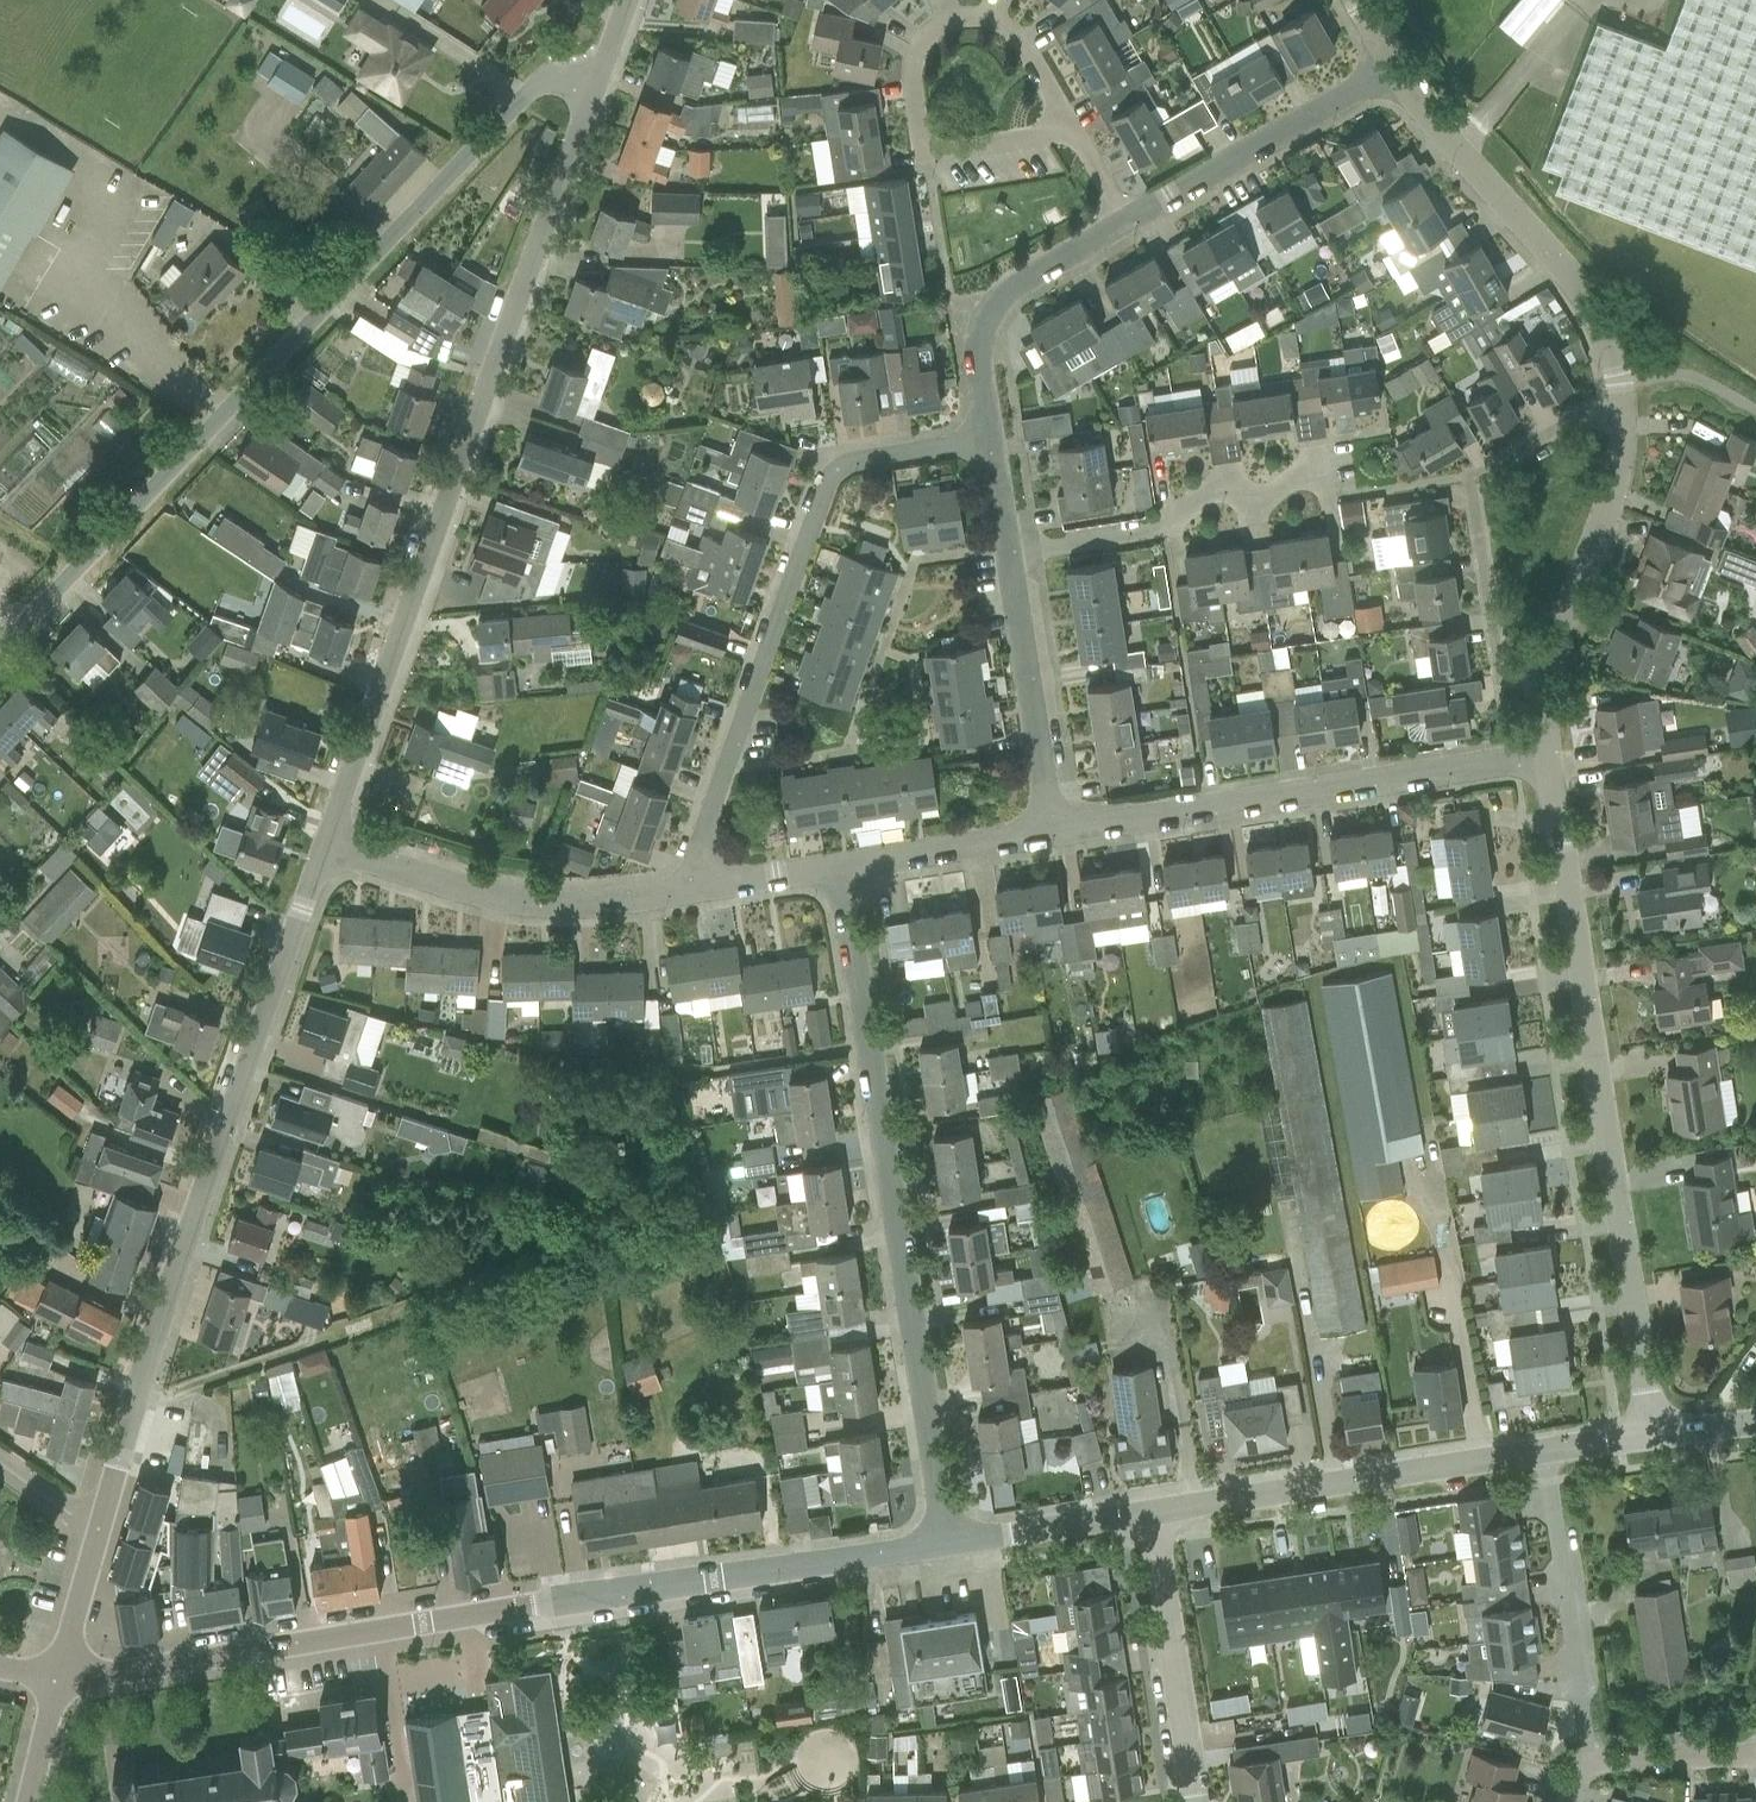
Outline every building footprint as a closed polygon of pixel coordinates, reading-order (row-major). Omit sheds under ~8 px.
[(243,16),(244,17),(246,16),(252,8),(257,0),(227,0),(225,3),(225,4),(243,16)] [(421,0),(396,0),(415,11),(421,0)] [(510,29),(537,0),(489,0),(484,5),(510,29)] [(675,6),(726,25),(730,14),(712,7),(714,0),(677,0),(675,6)] [(822,8),(824,0),(808,0),(806,5),(822,8)] [(890,0),(833,0),(874,24),(881,13),(878,10),(890,0)] [(1081,65),(1113,45),(1133,33),(1124,18),(1120,21),(1108,0),(1097,0),(1094,2),(1070,18),(1052,28),(1066,54),(1073,50),(1081,65)] [(1063,5),(1062,7),(1070,18),(1094,2),(1097,0),(1057,0),(1063,5)] [(1202,5),(1199,0),(1184,0),(1176,5),(1183,16),(1202,5)] [(1251,0),(1250,0),(1237,1),(1238,14),(1252,13),(1251,0)] [(1258,9),(1275,0),(1253,0),(1258,9)] [(1499,24),(1522,44),(1559,0),(1520,0),(1499,24)] [(1755,268),(1755,0),(1684,0),(1666,48),(1598,22),(1542,165),(1562,173),(1555,190),(1569,196),(1755,268)] [(798,19),(803,6),(786,1),(781,13),(798,19)] [(431,51),(390,26),(359,6),(343,33),(345,34),(371,50),(370,51),(355,76),(362,80),(360,84),(364,86),(368,79),(401,99),(415,77),(412,76),(418,66),(421,67),(431,51)] [(1313,10),(1281,28),(1272,33),(1284,57),(1292,72),(1335,48),(1316,14),(1313,10)] [(1172,31),(1183,20),(1174,11),(1163,22),(1172,31)] [(834,70),(873,78),(881,43),(851,37),(855,20),(821,12),(813,46),(838,52),(834,70)] [(775,42),(776,21),(736,18),(735,40),(775,42)] [(1264,52),(1238,67),(1257,100),(1285,84),(1273,64),(1284,57),(1272,33),(1271,31),(1257,39),(1264,52)] [(1177,56),(1170,43),(1158,49),(1165,62),(1177,56)] [(692,49),(689,56),(661,45),(649,79),(698,96),(704,78),(713,81),(721,59),(692,49)] [(1127,69),(1113,45),(1081,65),(1088,78),(1082,81),(1097,107),(1123,91),(1142,80),(1153,74),(1145,59),(1127,69)] [(258,70),(271,79),(283,59),(270,50),(258,70)] [(298,102),(314,77),(284,58),(283,59),(271,79),(268,84),(298,102)] [(1257,100),(1238,67),(1213,82),(1206,69),(1192,77),(1203,96),(1206,101),(1217,95),(1229,116),(1257,100)] [(312,84),(330,101),(343,87),(325,70),(312,84)] [(772,72),(747,75),(750,97),(774,95),(772,72)] [(1157,81),(1153,74),(1142,80),(1147,87),(1157,81)] [(1118,128),(1126,142),(1170,116),(1165,106),(1158,105),(1147,87),(1142,80),(1123,91),(1097,107),(1112,132),(1118,128)] [(822,96),(828,138),(878,130),(876,114),(883,113),(879,88),(822,96)] [(1171,116),(1170,116),(1126,142),(1133,156),(1128,159),(1134,171),(1172,149),(1170,145),(1201,127),(1203,131),(1218,123),(1206,101),(1203,96),(1189,105),(1171,116)] [(779,98),(780,116),(781,126),(792,125),(792,115),(796,115),(795,97),(779,98)] [(672,110),(642,99),(630,132),(660,142),(665,127),(683,134),(684,132),(710,135),(713,120),(719,121),(722,102),(715,103),(693,106),(685,102),(680,115),(671,111),(672,110)] [(779,117),(778,101),(732,103),(733,119),(779,117)] [(376,210),(426,155),(401,131),(369,106),(356,120),(386,147),(350,186),(376,210)] [(533,147),(546,154),(555,130),(547,126),(533,147)] [(1346,146),(1333,153),(1360,198),(1394,178),(1387,166),(1396,161),(1377,128),(1346,145),(1346,146)] [(881,145),(878,130),(828,138),(835,180),(892,171),(888,144),(881,145)] [(69,171),(3,132),(0,137),(0,288),(69,171)] [(660,142),(630,132),(618,166),(649,177),(650,176),(665,182),(671,166),(653,159),(660,142)] [(710,173),(710,150),(690,149),(689,173),(710,173)] [(1326,201),(1318,189),(1322,187),(1313,171),(1309,173),(1294,182),(1311,210),(1326,201)] [(1394,178),(1360,198),(1359,198),(1370,218),(1386,209),(1396,226),(1433,204),(1419,180),(1408,186),(1401,174),(1394,178)] [(910,203),(906,177),(866,184),(870,210),(910,203)] [(1241,206),(1268,253),(1311,228),(1288,189),(1267,201),(1263,193),(1241,206)] [(700,222),(701,192),(653,190),(652,220),(700,222)] [(814,213),(812,193),(795,195),(796,215),(814,213)] [(873,235),(914,229),(910,203),(870,210),(873,235)] [(1401,272),(1410,267),(1444,248),(1437,236),(1448,229),(1433,204),(1396,226),(1380,235),(1401,272)] [(635,218),(603,206),(590,242),(622,253),(629,234),(646,240),(651,224),(635,218)] [(1224,225),(1208,234),(1240,289),(1244,287),(1245,289),(1267,276),(1257,259),(1268,253),(1241,206),(1220,218),(1224,225)] [(767,261),(788,260),(785,208),(765,209),(767,261)] [(1329,241),(1349,229),(1340,213),(1320,224),(1329,241)] [(156,242),(165,248),(180,223),(167,214),(152,240),(156,242)] [(812,222),(799,224),(801,239),(813,237),(812,222)] [(914,229),(873,235),(878,260),(918,253),(914,229)] [(1239,290),(1240,289),(1208,234),(1194,243),(1190,235),(1167,249),(1187,283),(1194,295),(1206,289),(1215,302),(1238,288),(1239,290)] [(169,288),(199,316),(226,287),(228,290),(245,272),(213,242),(184,272),(174,262),(161,277),(171,286),(169,288)] [(1444,248),(1410,267),(1424,293),(1452,277),(1459,288),(1494,268),(1479,243),(1445,263),(1438,251),(1444,248)] [(803,251),(803,252),(806,269),(806,270),(825,267),(822,248),(803,251)] [(883,299),(915,294),(915,293),(906,294),(905,289),(891,291),(890,286),(922,281),(918,253),(878,260),(883,299)] [(413,281),(423,264),(408,256),(398,273),(413,281)] [(1204,312),(1194,295),(1187,283),(1175,290),(1155,256),(1129,270),(1150,306),(1163,299),(1179,327),(1204,312)] [(430,311),(450,279),(448,278),(448,280),(424,265),(423,264),(413,281),(404,296),(430,311)] [(795,264),(775,266),(779,324),(799,323),(795,264)] [(286,285),(294,272),(283,265),(275,278),(286,285)] [(614,265),(605,287),(577,278),(566,310),(597,321),(603,307),(640,321),(646,305),(655,283),(662,285),(668,267),(614,265)] [(1473,312),(1508,293),(1494,268),(1459,288),(1445,296),(1448,301),(1433,310),(1431,314),(1438,328),(1446,329),(1447,331),(1427,342),(1434,353),(1481,325),(1473,312)] [(1126,319),(1114,327),(1130,355),(1155,340),(1139,313),(1150,306),(1129,270),(1105,284),(1126,319)] [(1352,278),(1359,290),(1364,291),(1373,286),(1364,270),(1352,278)] [(485,278),(475,295),(469,304),(485,314),(495,289),(497,285),(496,284),(485,278)] [(450,341),(455,327),(464,313),(465,314),(467,310),(466,309),(475,295),(474,295),(473,295),(449,281),(450,279),(430,311),(421,325),(411,341),(408,346),(429,353),(444,359),(450,341)] [(1536,293),(1541,302),(1543,305),(1549,302),(1555,297),(1547,286),(1536,293)] [(1331,299),(1324,287),(1306,296),(1312,307),(1313,309),(1331,299)] [(1352,297),(1337,300),(1339,315),(1354,312),(1352,297)] [(1081,298),(1055,313),(1092,376),(1103,369),(1103,370),(1130,355),(1114,327),(1101,334),(1081,298)] [(879,308),(881,323),(902,321),(900,305),(879,308)] [(933,305),(927,306),(923,310),(924,316),(929,320),(935,319),(938,314),(938,308),(933,305)] [(1382,329),(1396,322),(1388,307),(1374,315),(1382,329)] [(395,309),(385,325),(411,341),(421,325),(395,309)] [(848,313),(851,332),(878,328),(876,309),(848,313)] [(819,332),(845,326),(842,312),(816,317),(819,332)] [(1080,383),(1080,382),(1092,376),(1055,313),(1031,327),(1051,361),(1039,368),(1055,398),(1080,383)] [(816,320),(797,323),(802,349),(820,346),(816,320)] [(1234,352),(1250,344),(1242,328),(1226,336),(1234,352)] [(1494,345),(1512,376),(1524,369),(1543,401),(1572,384),(1548,344),(1532,353),(1520,331),(1495,346),(1494,345)] [(1223,350),(1216,338),(1209,340),(1210,353),(1223,350)] [(885,350),(890,382),(891,388),(905,386),(909,409),(942,404),(932,343),(885,350)] [(1344,355),(1342,355),(1351,412),(1372,409),(1371,402),(1381,401),(1375,367),(1365,369),(1364,360),(1379,358),(1377,343),(1361,346),(1361,345),(1343,347),(1344,355)] [(59,345),(48,360),(80,384),(91,368),(59,345)] [(1505,396),(1519,388),(1512,376),(1494,345),(1479,354),(1491,374),(1478,381),(1486,393),(1469,403),(1487,433),(1517,416),(1505,396)] [(845,419),(879,414),(874,385),(890,382),(885,350),(852,356),(849,357),(849,355),(829,358),(833,379),(839,378),(845,419)] [(1207,369),(1204,352),(1189,354),(1192,371),(1207,369)] [(583,373),(554,362),(541,400),(575,411),(582,391),(600,397),(613,362),(590,354),(583,373)] [(785,419),(786,419),(794,418),(795,418),(799,417),(816,414),(811,385),(813,384),(812,381),(827,378),(823,354),(752,366),(759,409),(782,405),(784,413),(785,419)] [(1351,412),(1342,355),(1328,357),(1300,361),(1303,376),(1302,376),(1307,412),(1323,409),(1323,410),(1333,408),(1334,415),(1351,412)] [(1427,359),(1411,369),(1419,384),(1431,382),(1438,379),(1427,359)] [(389,418),(422,430),(424,427),(426,428),(431,417),(428,416),(434,397),(427,394),(434,374),(413,366),(406,386),(401,385),(389,418)] [(1257,379),(1266,435),(1287,432),(1286,425),(1295,424),(1294,414),(1307,412),(1302,376),(1260,383),(1259,379),(1257,379)] [(1218,401),(1217,401),(1222,435),(1236,433),(1238,433),(1248,431),(1249,438),(1266,435),(1257,379),(1216,386),(1218,401)] [(645,399),(653,402),(660,399),(664,392),(661,384),(653,381),(646,384),(642,391),(645,399)] [(329,431),(343,411),(305,382),(290,401),(329,431)] [(1138,391),(1140,406),(1155,404),(1153,389),(1138,391)] [(1435,424),(1396,447),(1410,470),(1426,461),(1429,467),(1463,448),(1453,431),(1466,423),(1450,396),(1427,409),(1435,424)] [(1217,401),(1174,408),(1180,449),(1200,446),(1199,439),(1209,437),(1222,435),(1217,401)] [(1138,403),(1117,406),(1120,423),(1141,419),(1138,403)] [(1180,449),(1174,408),(1146,413),(1151,446),(1161,444),(1162,452),(1180,449)] [(1025,439),(1048,435),(1072,432),(1069,413),(1022,420),(1025,439)] [(579,433),(584,435),(610,444),(625,449),(631,432),(585,415),(579,433)] [(1127,423),(1129,437),(1144,435),(1141,421),(1127,423)] [(731,469),(785,488),(788,478),(784,477),(789,461),(774,455),(779,442),(780,441),(740,426),(731,454),(724,451),(720,465),(731,469)] [(1072,432),(1048,435),(1052,460),(1060,459),(1063,476),(1107,469),(1101,427),(1072,432)] [(1726,490),(1738,457),(1753,463),(1755,455),(1755,441),(1732,431),(1722,456),(1688,442),(1677,471),(1726,490)] [(584,487),(594,457),(579,451),(529,433),(519,464),(584,487)] [(290,458),(256,434),(237,461),(279,490),(295,467),(313,480),(325,463),(298,445),(290,458)] [(406,488),(417,454),(363,435),(357,453),(379,461),(374,476),(406,488)] [(604,459),(614,462),(619,464),(625,449),(610,444),(604,459)] [(325,463),(313,480),(312,482),(333,497),(346,477),(342,475),(325,463)] [(1133,481),(1149,479),(1147,466),(1131,469),(1133,481)] [(735,499),(771,512),(777,496),(781,498),(785,488),(731,469),(727,480),(740,484),(735,499)] [(1062,520),(1114,512),(1107,469),(1063,476),(1066,494),(1058,496),(1062,520)] [(1728,510),(1719,507),(1726,490),(1677,471),(1666,500),(1700,513),(1692,535),(1722,546),(1729,528),(1728,528),(1731,518),(1728,510)] [(687,480),(681,497),(714,509),(720,491),(687,480)] [(683,486),(669,481),(662,500),(676,505),(683,486)] [(313,514),(324,493),(310,486),(299,506),(313,514)] [(926,488),(935,541),(965,536),(958,490),(940,492),(939,486),(926,488)] [(904,546),(935,541),(926,488),(913,490),(914,496),(897,499),(904,546)] [(709,525),(714,509),(681,497),(675,513),(709,525)] [(358,532),(387,543),(399,508),(370,498),(363,518),(346,512),(342,525),(358,530),(358,532)] [(1422,499),(1386,505),(1383,505),(1388,535),(1391,535),(1395,566),(1433,560),(1431,548),(1449,546),(1443,511),(1424,514),(1422,499)] [(1362,500),(1340,504),(1344,528),(1366,525),(1362,500)] [(546,559),(560,522),(524,509),(519,524),(491,514),(481,539),(537,558),(546,559)] [(219,540),(250,563),(265,541),(226,515),(212,535),(219,540)] [(700,549),(756,568),(767,539),(728,526),(723,542),(705,536),(700,549)] [(344,585),(369,594),(381,560),(335,544),(338,535),(317,528),(301,574),(321,581),(319,585),(341,593),(344,585)] [(203,529),(190,565),(177,597),(210,623),(210,625),(224,637),(226,638),(236,641),(241,628),(279,640),(342,659),(344,653),(348,654),(352,643),(348,641),(355,624),(323,615),(326,605),(306,597),(305,600),(273,579),(266,574),(250,563),(219,540),(212,535),(203,529)] [(661,534),(647,531),(643,544),(639,562),(654,562),(661,534)] [(1327,533),(1298,538),(1305,583),(1307,583),(1321,580),(1323,598),(1326,616),(1354,612),(1348,573),(1345,558),(1332,560),(1327,533)] [(1637,590),(1669,600),(1665,611),(1690,618),(1697,595),(1686,591),(1691,574),(1699,549),(1653,535),(1651,537),(1648,538),(1645,547),(1646,551),(1644,557),(1647,558),(1637,590)] [(1298,538),(1271,542),(1275,569),(1261,572),(1266,607),(1294,603),(1309,600),(1307,583),(1305,583),(1298,538)] [(545,561),(546,559),(537,558),(481,539),(472,565),(493,573),(490,582),(486,580),(479,600),(535,595),(547,562),(545,561)] [(1755,584),(1755,559),(1724,546),(1715,567),(1755,584)] [(1247,574),(1243,547),(1213,551),(1224,619),(1225,619),(1222,596),(1234,594),(1237,612),(1266,607),(1261,572),(1247,574)] [(716,586),(746,597),(756,568),(700,549),(696,561),(693,560),(686,581),(689,586),(713,594),(716,586)] [(1224,619),(1213,551),(1186,556),(1190,583),(1175,586),(1181,620),(1209,616),(1210,621),(1224,619)] [(839,582),(887,599),(897,572),(842,552),(838,565),(844,567),(839,582)] [(1420,612),(1458,607),(1453,573),(1450,557),(1433,560),(1395,566),(1394,566),(1399,597),(1418,594),(1420,612)] [(1074,599),(1116,592),(1111,562),(1069,568),(1074,599)] [(1156,586),(1168,584),(1165,563),(1153,565),(1156,586)] [(150,594),(159,584),(135,565),(129,572),(128,572),(104,598),(127,619),(139,630),(162,605),(150,594)] [(887,599),(839,582),(833,597),(827,595),(823,607),(878,626),(887,599)] [(1160,607),(1171,605),(1168,584),(1156,586),(1160,607)] [(1116,592),(1074,599),(1079,629),(1121,622),(1116,592)] [(1384,625),(1383,618),(1372,619),(1370,605),(1355,607),(1359,629),(1384,625)] [(878,626),(823,607),(819,619),(825,621),(819,636),(868,653),(878,626)] [(534,661),(573,655),(569,612),(479,621),(482,656),(534,651),(534,661)] [(1634,633),(1617,627),(1609,648),(1611,649),(1607,660),(1643,673),(1641,677),(1665,685),(1673,664),(1669,662),(1680,632),(1641,617),(1634,633)] [(676,638),(723,654),(729,635),(683,619),(676,638)] [(121,659),(82,621),(55,649),(79,673),(95,656),(110,671),(121,659)] [(1434,673),(1468,668),(1463,634),(1445,637),(1442,621),(1409,626),(1414,656),(1431,654),(1434,673)] [(204,659),(224,637),(210,625),(208,622),(188,644),(204,659)] [(1121,622),(1079,629),(1083,659),(1112,655),(1114,669),(1146,664),(1144,649),(1125,652),(1121,622)] [(1750,656),(1755,651),(1755,632),(1741,644),(1750,656)] [(956,645),(955,635),(943,637),(944,647),(956,645)] [(1253,652),(1257,651),(1270,649),(1268,635),(1251,637),(1253,652)] [(868,653),(819,636),(817,641),(814,651),(808,649),(804,661),(858,680),(868,653)] [(1176,658),(1174,642),(1158,644),(1160,660),(1176,658)] [(239,663),(244,648),(229,643),(223,657),(239,663)] [(1188,662),(1204,660),(1212,658),(1210,646),(1186,650),(1188,662)] [(1280,700),(1296,697),(1292,667),(1291,667),(1287,646),(1273,649),(1280,700)] [(934,685),(981,678),(979,661),(984,660),(982,647),(930,655),(934,685)] [(1257,651),(1265,702),(1280,700),(1273,649),(1270,649),(1257,651)] [(1351,689),(1366,686),(1361,656),(1346,658),(1349,674),(1321,678),(1322,685),(1325,698),(1323,698),(1330,741),(1360,736),(1353,694),(1351,694),(1351,689)] [(1212,716),(1204,660),(1188,662),(1200,739),(1213,737),(1216,759),(1245,754),(1238,712),(1212,716)] [(639,661),(621,662),(622,676),(640,675),(639,661)] [(858,680),(804,661),(800,672),(806,674),(800,690),(849,707),(858,680)] [(1753,662),(1739,697),(1752,703),(1755,692),(1755,664),(1753,662)] [(1088,687),(1093,718),(1134,711),(1130,681),(1148,678),(1146,664),(1114,669),(1117,683),(1088,687)] [(160,712),(181,689),(156,666),(135,689),(160,712)] [(514,670),(489,672),(492,700),(517,697),(514,670)] [(1368,678),(1370,692),(1384,690),(1382,676),(1368,678)] [(934,685),(939,715),(992,707),(990,694),(984,695),(981,678),(934,685)] [(38,700),(22,684),(21,684),(21,685),(0,707),(25,731),(37,717),(49,728),(57,719),(38,700)] [(189,684),(175,702),(209,729),(223,710),(189,684)] [(1427,717),(1430,736),(1468,730),(1463,696),(1445,699),(1443,685),(1445,685),(1444,684),(1392,692),(1396,721),(1427,717)] [(696,713),(701,699),(674,690),(669,703),(662,701),(658,714),(642,709),(643,708),(609,696),(604,710),(638,722),(694,741),(699,729),(692,727),(697,713),(696,713)] [(1385,714),(1382,694),(1369,696),(1372,716),(1385,714)] [(1186,696),(1185,696),(1175,698),(1170,699),(1171,707),(1186,705),(1187,704),(1186,696)] [(1294,703),(1301,746),(1330,741),(1323,698),(1294,703)] [(1596,737),(1599,756),(1643,750),(1636,703),(1597,708),(1601,736),(1596,737)] [(1740,708),(1743,731),(1730,732),(1731,747),(1755,743),(1755,706),(1740,708)] [(0,707),(0,751),(14,764),(23,755),(12,744),(25,731),(0,707)] [(992,707),(939,715),(944,745),(991,738),(988,721),(994,720),(992,707)] [(1268,707),(1238,712),(1245,754),(1276,750),(1268,707)] [(275,751),(310,765),(321,733),(304,727),(306,724),(267,709),(260,728),(260,727),(251,751),(272,759),(275,751)] [(1093,718),(1097,748),(1139,741),(1134,711),(1093,718)] [(1177,714),(1180,735),(1191,733),(1188,712),(1177,714)] [(441,752),(487,768),(494,748),(417,721),(406,753),(438,764),(441,752)] [(689,755),(694,741),(638,722),(633,735),(648,740),(643,753),(638,768),(673,780),(677,766),(678,766),(683,752),(689,755)] [(1184,756),(1195,754),(1191,733),(1180,735),(1184,756)] [(1663,760),(1694,754),(1708,752),(1705,733),(1660,740),(1663,760)] [(590,750),(609,757),(614,742),(595,735),(590,750)] [(1144,771),(1139,741),(1097,748),(1102,778),(1144,771)] [(222,764),(255,790),(267,775),(234,749),(222,764)] [(575,754),(547,757),(550,784),(578,781),(575,754)] [(1656,780),(1697,774),(1694,754),(1663,760),(1653,761),(1656,780)] [(931,757),(901,762),(909,814),(915,814),(922,813),(921,807),(938,804),(931,757)] [(901,762),(871,767),(879,827),(880,829),(904,826),(904,828),(910,827),(910,822),(909,814),(901,762)] [(1183,785),(1197,783),(1194,764),(1181,766),(1183,785)] [(871,767),(841,771),(849,824),(851,832),(879,827),(871,767)] [(663,807),(668,794),(648,787),(652,773),(673,780),(638,768),(634,782),(629,795),(613,790),(609,802),(666,822),(670,810),(663,807)] [(35,779),(25,770),(14,781),(25,790),(35,779)] [(841,771),(811,776),(819,823),(836,820),(837,826),(843,825),(849,824),(841,771)] [(802,825),(819,823),(811,776),(781,781),(790,833),(796,832),(803,831),(802,825)] [(588,795),(593,782),(581,778),(576,790),(588,795)] [(1604,786),(1608,814),(1653,807),(1649,779),(1604,786)] [(21,811),(31,799),(8,780),(0,789),(0,794),(21,811)] [(1723,787),(1719,793),(1724,798),(1729,792),(1723,787)] [(509,822),(532,827),(537,803),(514,798),(509,822)] [(666,822),(609,802),(604,815),(599,827),(594,843),(631,856),(636,842),(649,847),(654,833),(661,836),(666,822)] [(1409,822),(1419,809),(1409,802),(1397,804),(1400,816),(1409,822)] [(283,814),(256,805),(246,832),(224,824),(216,847),(238,855),(237,858),(241,860),(240,864),(253,868),(255,864),(273,871),(283,841),(275,838),(283,814)] [(1653,807),(1608,814),(1613,846),(1657,839),(1656,830),(1681,827),(1678,805),(1653,809),(1653,807)] [(1450,854),(1485,848),(1482,828),(1481,828),(1478,809),(1444,814),(1450,854)] [(104,837),(118,821),(106,811),(92,826),(104,837)] [(1390,828),(1360,833),(1366,869),(1396,864),(1390,828)] [(1667,856),(1709,850),(1707,832),(1665,838),(1667,856)] [(1336,874),(1366,869),(1360,833),(1330,838),(1336,874)] [(1419,868),(1414,839),(1403,841),(1408,870),(1419,868)] [(1285,897),(1315,892),(1307,841),(1277,846),(1285,897)] [(561,844),(556,859),(553,867),(569,873),(570,868),(577,850),(561,844)] [(1253,887),(1282,882),(1284,897),(1285,897),(1277,846),(1247,851),(1253,887)] [(1485,848),(1450,854),(1456,894),(1491,888),(1485,848)] [(1223,854),(1193,859),(1199,896),(1228,891),(1223,854)] [(1169,900),(1199,896),(1193,859),(1163,864),(1169,900)] [(1664,923),(1665,928),(1702,922),(1697,891),(1710,889),(1706,862),(1664,869),(1666,886),(1639,891),(1644,926),(1664,923)] [(1140,867),(1110,872),(1116,909),(1145,905),(1140,867)] [(23,920),(49,944),(97,892),(70,868),(23,920)] [(1425,908),(1419,868),(1408,870),(1410,887),(1414,910),(1425,908)] [(1110,872),(1080,877),(1086,914),(1088,914),(1089,918),(1075,920),(1079,948),(1084,977),(1095,976),(1092,956),(1096,955),(1094,945),(1091,930),(1118,926),(1116,909),(1110,872)] [(14,888),(7,882),(3,879),(0,883),(0,894),(5,898),(14,888)] [(1057,880),(1027,885),(1032,923),(1034,935),(1058,930),(1057,919),(1062,918),(1057,880)] [(1371,883),(1376,911),(1391,909),(1386,880),(1371,883)] [(1003,927),(1032,923),(1027,885),(997,890),(1003,927)] [(1417,927),(1414,910),(1410,887),(1393,890),(1399,930),(1417,927)] [(210,922),(198,955),(204,957),(201,966),(219,972),(222,963),(238,969),(251,933),(239,929),(249,902),(213,890),(203,920),(210,922)] [(0,903),(0,928),(7,935),(20,922),(0,902),(0,903)] [(1244,907),(1245,922),(1257,920),(1260,920),(1257,905),(1244,907)] [(1330,909),(1334,938),(1346,936),(1341,907),(1330,909)] [(1432,951),(1425,908),(1414,910),(1417,927),(1420,949),(1420,953),(1432,951)] [(969,909),(939,913),(945,950),(975,946),(969,909)] [(1318,910),(1323,940),(1333,938),(1334,938),(1330,909),(1318,910)] [(1459,917),(1464,947),(1499,942),(1495,912),(1459,917)] [(915,955),(945,950),(939,913),(909,918),(915,955)] [(339,959),(374,961),(377,918),(342,915),(339,959)] [(412,920),(377,918),(374,961),(407,963),(405,986),(408,986),(410,943),(412,920)] [(1235,924),(1237,944),(1248,942),(1246,931),(1245,922),(1235,924)] [(1399,930),(1376,933),(1380,955),(1402,951),(1403,951),(1410,950),(1420,949),(1417,927),(1399,930)] [(1262,950),(1259,930),(1246,931),(1248,942),(1250,951),(1262,950)] [(1008,960),(1012,959),(1008,933),(989,936),(993,962),(996,961),(1000,990),(1012,989),(1008,960)] [(1162,935),(1167,965),(1179,963),(1174,933),(1162,935)] [(1380,955),(1376,933),(1352,936),(1346,937),(1346,936),(1334,938),(1333,938),(1333,939),(1335,948),(1337,965),(1354,962),(1356,962),(1380,955)] [(1167,965),(1162,935),(1151,937),(1156,967),(1167,965)] [(1504,972),(1499,942),(1464,947),(1468,972),(1436,977),(1432,951),(1420,953),(1422,964),(1425,983),(1435,981),(1437,994),(1470,989),(1469,978),(1504,972)] [(1745,967),(1741,942),(1701,948),(1702,952),(1658,959),(1661,979),(1660,980),(1662,981),(1663,988),(1654,990),(1659,1020),(1679,1017),(1680,1024),(1710,1019),(1704,981),(1692,983),(1691,975),(1745,967)] [(445,946),(410,943),(408,986),(442,989),(445,946)] [(737,945),(702,951),(709,994),(742,989),(745,1011),(747,1011),(740,966),(737,945)] [(479,948),(445,946),(442,989),(476,991),(479,948)] [(1074,979),(1084,977),(1079,948),(1068,950),(1073,979),(1074,979)] [(674,1000),(709,994),(702,951),(667,956),(674,1000)] [(573,952),(538,953),(539,996),(574,995),(575,1017),(574,973),(573,952)] [(504,998),(539,996),(538,953),(503,954),(504,998)] [(808,956),(774,961),(781,1005),(797,1002),(797,997),(812,995),(813,999),(815,999),(808,956)] [(781,1005),(774,961),(740,966),(747,1011),(781,1005)] [(1299,974),(1310,972),(1309,961),(1297,962),(1299,974)] [(173,982),(177,968),(163,964),(159,978),(173,982)] [(32,997),(0,967),(0,1037),(32,997)] [(1320,983),(1359,1197),(1404,1188),(1398,1154),(1424,1149),(1392,970),(1320,983)] [(643,971),(608,972),(610,1016),(644,1015),(643,971)] [(339,988),(335,972),(320,976),(324,992),(339,988)] [(608,972),(574,973),(575,1017),(610,1016),(608,972)] [(405,976),(397,976),(396,986),(404,987),(405,976)] [(1472,1003),(1470,989),(1437,994),(1435,994),(1438,1010),(1441,1009),(1445,1035),(1512,1024),(1512,1023),(1508,1023),(1505,1000),(1508,1000),(1508,998),(1472,1003)] [(1001,1021),(996,991),(981,993),(984,1011),(956,1016),(958,1027),(963,1026),(987,1023),(1001,1021)] [(1262,1008),(1315,1302),(1357,1294),(1304,1000),(1262,1008)] [(357,1045),(368,1012),(348,1005),(345,1016),(311,1004),(301,1036),(317,1042),(315,1048),(334,1055),(351,1060),(344,1082),(371,1092),(379,1068),(362,1063),(357,1045)] [(177,1043),(208,1054),(220,1023),(169,1005),(162,1024),(181,1030),(177,1043)] [(435,1010),(420,1007),(418,1018),(433,1020),(435,1010)] [(472,1027),(473,1013),(463,1012),(462,1026),(472,1027)] [(122,1020),(100,1014),(95,1029),(117,1036),(122,1020)] [(928,1032),(958,1027),(956,1016),(926,1021),(928,1032)] [(832,1043),(828,1018),(808,1022),(812,1046),(832,1043)] [(966,1041),(989,1037),(987,1023),(963,1026),(966,1041)] [(793,1024),(792,1024),(784,1025),(783,1026),(788,1053),(798,1051),(793,1024)] [(1513,1028),(1512,1024),(1445,1035),(1449,1061),(1447,1061),(1449,1077),(1485,1071),(1483,1058),(1514,1053),(1510,1028),(1513,1028)] [(506,1036),(506,1026),(487,1025),(486,1031),(486,1035),(506,1036)] [(1119,1027),(1122,1048),(1135,1046),(1132,1025),(1119,1027)] [(644,1044),(659,1044),(659,1026),(644,1026),(644,1044)] [(1099,1051),(1113,1049),(1110,1028),(1097,1030),(1099,1051)] [(565,1055),(564,1038),(564,1032),(564,1029),(563,1029),(542,1029),(543,1046),(540,1046),(540,1050),(565,1055)] [(680,1031),(664,1033),(666,1053),(683,1051),(680,1031)] [(443,1050),(446,1055),(461,1059),(466,1056),(470,1040),(447,1034),(443,1050)] [(920,1048),(925,1078),(961,1072),(957,1043),(920,1048)] [(1728,1046),(1714,1048),(1713,1046),(1676,1052),(1679,1073),(1668,1075),(1676,1130),(1726,1122),(1717,1065),(1731,1062),(1728,1046)] [(989,1067),(1019,1063),(1018,1052),(988,1056),(989,1067)] [(1019,1063),(989,1067),(991,1078),(1021,1074),(1019,1063)] [(131,1132),(166,1144),(168,1140),(172,1139),(175,1131),(172,1127),(177,1113),(161,1107),(163,1101),(152,1098),(159,1079),(134,1070),(116,1125),(132,1131),(131,1132)] [(1487,1085),(1485,1071),(1449,1077),(1452,1091),(1450,1092),(1454,1118),(1473,1115),(1526,1106),(1526,1105),(1524,1105),(1522,1104),(1519,1082),(1522,1082),(1522,1080),(1487,1085)] [(966,1102),(961,1072),(925,1078),(930,1108),(966,1102)] [(790,1083),(791,1092),(794,1110),(831,1104),(826,1074),(789,1080),(790,1083)] [(85,1102),(59,1082),(48,1098),(73,1117),(85,1102)] [(1134,1279),(1072,1085),(1030,1099),(1085,1269),(1092,1292),(1134,1279)] [(362,1122),(369,1104),(333,1092),(329,1104),(328,1108),(281,1093),(279,1100),(274,1102),(271,1107),(271,1112),(273,1117),(271,1124),(323,1142),(328,1128),(334,1130),(346,1141),(349,1142),(353,1143),(357,1142),(361,1140),(364,1137),(365,1133),(365,1127),(364,1124),(362,1122)] [(1011,1109),(1008,1094),(978,1098),(980,1113),(1011,1109)] [(835,1134),(831,1104),(794,1110),(774,1113),(779,1144),(835,1134)] [(1526,1106),(1473,1115),(1477,1141),(1461,1143),(1461,1144),(1440,1147),(1443,1162),(1498,1153),(1496,1140),(1528,1135),(1524,1110),(1527,1110),(1526,1106)] [(600,1124),(608,1122),(610,1115),(606,1109),(600,1108),(595,1111),(594,1118),(600,1124)] [(417,1139),(427,1142),(429,1148),(431,1152),(436,1154),(453,1149),(449,1131),(423,1122),(417,1139)] [(1004,1128),(1011,1156),(1023,1153),(1016,1125),(1004,1128)] [(478,1128),(476,1137),(500,1141),(502,1131),(478,1128)] [(84,1154),(157,1180),(164,1162),(107,1141),(109,1135),(92,1129),(84,1154)] [(684,1132),(668,1134),(670,1145),(686,1142),(684,1132)] [(971,1133),(934,1138),(939,1167),(975,1162),(971,1133)] [(724,1156),(726,1166),(774,1158),(772,1145),(731,1151),(731,1155),(724,1156)] [(305,1148),(301,1159),(262,1146),(251,1180),(290,1192),(295,1176),(331,1188),(334,1179),(344,1183),(346,1183),(350,1169),(338,1165),(340,1160),(305,1148)] [(1030,1181),(1023,1153),(1011,1156),(1018,1183),(1030,1181)] [(1500,1167),(1498,1153),(1443,1162),(1446,1177),(1483,1171),(1487,1197),(1540,1188),(1540,1187),(1536,1187),(1533,1164),(1536,1164),(1536,1162),(1500,1167)] [(157,1180),(84,1154),(76,1177),(116,1191),(150,1203),(157,1180)] [(1694,1243),(1742,1236),(1755,1234),(1752,1209),(1738,1211),(1729,1156),(1696,1162),(1699,1181),(1685,1183),(1694,1243)] [(774,1158),(726,1166),(728,1178),(746,1175),(746,1177),(777,1172),(774,1158)] [(530,1162),(522,1192),(545,1194),(552,1168),(530,1162)] [(980,1193),(975,1162),(939,1167),(944,1197),(980,1193)] [(787,1172),(792,1202),(845,1193),(840,1163),(787,1172)] [(725,1187),(722,1168),(704,1171),(708,1190),(725,1187)] [(762,1204),(780,1200),(776,1181),(758,1184),(762,1204)] [(1015,1203),(1033,1200),(1030,1182),(994,1189),(997,1206),(1015,1203)] [(1477,1241),(1512,1235),(1510,1221),(1542,1217),(1538,1192),(1541,1192),(1540,1188),(1487,1197),(1491,1223),(1475,1225),(1477,1241)] [(102,1232),(144,1247),(156,1215),(158,1211),(157,1211),(159,1206),(150,1203),(116,1191),(102,1232)] [(792,1202),(790,1203),(795,1232),(849,1223),(845,1193),(792,1202)] [(537,1198),(525,1198),(525,1210),(536,1211),(537,1198)] [(1033,1200),(1015,1203),(1018,1222),(1028,1221),(1035,1246),(1046,1243),(1038,1215),(1036,1200),(1033,1200)] [(281,1210),(261,1204),(255,1222),(239,1216),(229,1246),(266,1257),(275,1229),(274,1229),(281,1210)] [(745,1256),(741,1235),(732,1236),(728,1213),(715,1216),(726,1259),(745,1256)] [(329,1225),(308,1218),(303,1233),(324,1240),(329,1225)] [(344,1241),(349,1225),(334,1220),(329,1236),(344,1241)] [(1008,1237),(988,1240),(986,1222),(949,1229),(954,1258),(990,1252),(990,1253),(1009,1250),(1008,1237)] [(746,1255),(790,1247),(787,1232),(786,1232),(785,1227),(780,1227),(742,1234),(746,1255)] [(87,1272),(130,1288),(137,1267),(136,1266),(136,1267),(135,1266),(137,1260),(138,1260),(138,1261),(139,1261),(143,1251),(143,1249),(143,1250),(144,1248),(144,1247),(102,1232),(87,1272)] [(707,1255),(699,1232),(672,1241),(680,1264),(707,1255)] [(1514,1250),(1512,1235),(1477,1241),(1479,1256),(1496,1253),(1500,1279),(1554,1271),(1554,1269),(1550,1269),(1547,1247),(1551,1246),(1550,1244),(1514,1250)] [(509,1236),(497,1238),(498,1249),(510,1247),(509,1236)] [(749,1275),(764,1272),(793,1267),(790,1247),(746,1255),(749,1275)] [(954,1258),(958,1289),(1014,1280),(1012,1267),(993,1270),(990,1253),(990,1252),(954,1258)] [(819,1273),(822,1289),(859,1283),(854,1253),(817,1258),(818,1260),(801,1262),(803,1275),(819,1273)] [(1433,1254),(1376,1260),(1380,1291),(1436,1286),(1433,1254)] [(1050,1258),(1031,1261),(1034,1276),(1054,1272),(1050,1258)] [(1215,1272),(1213,1263),(1196,1268),(1198,1277),(1215,1272)] [(1295,1302),(1288,1266),(1262,1270),(1268,1307),(1295,1302)] [(66,1328),(97,1343),(99,1339),(101,1336),(104,1338),(104,1337),(108,1336),(109,1336),(121,1312),(84,1293),(82,1296),(49,1280),(48,1282),(18,1268),(6,1293),(16,1298),(15,1300),(67,1325),(66,1328)] [(297,1295),(291,1293),(268,1286),(221,1269),(220,1271),(221,1271),(217,1283),(216,1283),(216,1285),(215,1290),(214,1290),(213,1292),(214,1292),(210,1302),(199,1336),(232,1347),(250,1296),(263,1300),(267,1305),(285,1311),(284,1314),(322,1328),(331,1304),(315,1298),(314,1302),(297,1295)] [(1554,1271),(1500,1279),(1505,1306),(1488,1308),(1488,1310),(1491,1323),(1525,1317),(1523,1304),(1556,1299),(1552,1274),(1555,1274),(1554,1271)] [(285,1285),(298,1289),(311,1292),(314,1278),(289,1272),(285,1285)] [(1058,1290),(1054,1272),(1034,1276),(1020,1278),(1023,1296),(1058,1290)] [(393,1295),(403,1283),(396,1276),(385,1288),(393,1295)] [(1681,1283),(1690,1340),(1730,1334),(1724,1294),(1731,1293),(1728,1276),(1681,1283)] [(864,1313),(859,1283),(822,1289),(824,1306),(788,1312),(790,1324),(792,1340),(829,1334),(827,1320),(864,1313)] [(1231,1284),(1206,1283),(1205,1300),(1211,1300),(1230,1302),(1231,1284)] [(1059,1337),(1070,1335),(1058,1290),(1023,1296),(1025,1314),(1052,1310),(1059,1337)] [(1488,1310),(1472,1312),(1474,1325),(1491,1323),(1488,1310)] [(964,1323),(968,1352),(1005,1347),(1023,1345),(1021,1332),(1003,1334),(1000,1317),(964,1323)] [(1514,1362),(1568,1353),(1568,1351),(1565,1351),(1561,1328),(1565,1328),(1564,1326),(1527,1331),(1525,1317),(1491,1323),(1493,1338),(1510,1335),(1514,1362)] [(32,1328),(19,1318),(3,1339),(16,1349),(32,1328)] [(820,1381),(873,1372),(868,1342),(831,1348),(829,1334),(792,1340),(796,1367),(817,1364),(817,1365),(833,1362),(836,1377),(820,1380),(820,1381)] [(1070,1335),(1059,1337),(1067,1369),(1078,1366),(1073,1346),(1070,1335)] [(22,1356),(49,1367),(55,1351),(28,1340),(22,1356)] [(753,1349),(757,1368),(793,1362),(789,1343),(753,1349)] [(301,1373),(329,1366),(324,1347),(296,1354),(301,1373)] [(980,1382),(983,1398),(1028,1391),(1024,1365),(1008,1367),(1005,1347),(968,1352),(973,1383),(980,1382)] [(662,1387),(660,1380),(657,1369),(651,1351),(622,1361),(633,1396),(662,1387)] [(1487,1382),(1491,1408),(1532,1402),(1529,1387),(1570,1381),(1566,1356),(1569,1356),(1568,1353),(1514,1362),(1518,1388),(1505,1390),(1504,1380),(1487,1382)] [(1428,1403),(1431,1423),(1463,1418),(1455,1363),(1414,1369),(1419,1405),(1428,1403)] [(1121,1472),(1145,1468),(1173,1464),(1170,1445),(1177,1444),(1174,1427),(1159,1429),(1155,1399),(1149,1365),(1112,1371),(1121,1434),(1115,1435),(1121,1472)] [(293,1370),(269,1376),(273,1402),(282,1400),(285,1412),(302,1406),(300,1397),(300,1396),(293,1370)] [(840,1409),(878,1402),(873,1372),(820,1381),(822,1398),(824,1411),(840,1408),(840,1409)] [(1348,1436),(1383,1431),(1378,1397),(1383,1396),(1379,1372),(1339,1378),(1342,1395),(1341,1395),(1348,1436)] [(1260,1450),(1250,1402),(1247,1379),(1220,1382),(1219,1374),(1199,1378),(1208,1431),(1222,1428),(1225,1434),(1229,1433),(1232,1450),(1244,1448),(1244,1451),(1250,1451),(1260,1450)] [(3,1398),(85,1420),(95,1383),(68,1375),(63,1393),(4,1378),(0,1391),(0,1397),(3,1398)] [(1277,1397),(1250,1402),(1260,1450),(1266,1448),(1276,1446),(1275,1443),(1287,1440),(1284,1423),(1303,1420),(1296,1382),(1275,1386),(1277,1397)] [(776,1403),(774,1389),(766,1390),(768,1412),(781,1410),(780,1402),(776,1403)] [(1032,1415),(1028,1391),(983,1398),(985,1416),(979,1417),(983,1447),(1020,1441),(1016,1417),(1032,1415)] [(85,1420),(3,1398),(0,1408),(0,1421),(16,1425),(14,1430),(35,1435),(37,1427),(53,1431),(47,1450),(75,1458),(85,1420)] [(1077,1402),(1084,1431),(1095,1428),(1088,1400),(1077,1402)] [(805,1430),(802,1409),(772,1413),(775,1435),(805,1430)] [(567,1453),(593,1448),(589,1421),(562,1425),(567,1453)] [(414,1428),(416,1435),(421,1461),(442,1456),(436,1424),(414,1428)] [(1095,1428),(1084,1431),(1070,1434),(1077,1464),(1103,1457),(1095,1428)] [(805,1430),(775,1435),(777,1451),(807,1447),(805,1430)] [(829,1471),(882,1463),(877,1432),(840,1438),(840,1439),(823,1442),(825,1455),(841,1452),(844,1468),(829,1470),(829,1471)] [(271,1436),(270,1436),(268,1436),(266,1437),(265,1437),(264,1439),(263,1440),(262,1442),(262,1443),(262,1445),(263,1446),(264,1448),(265,1449),(266,1450),(268,1450),(270,1451),(271,1450),(273,1450),(274,1449),(275,1448),(276,1446),(277,1445),(277,1443),(277,1442),(276,1440),(275,1439),(274,1437),(273,1437),(271,1436)] [(1024,1471),(1020,1441),(983,1447),(988,1477),(1024,1471)] [(487,1503),(550,1492),(541,1442),(478,1453),(487,1503)] [(335,1515),(347,1600),(381,1595),(367,1510),(385,1507),(362,1445),(345,1451),(347,1455),(320,1464),(324,1473),(331,1496),(335,1515)] [(780,1455),(782,1470),(795,1469),(793,1454),(780,1455)] [(647,1496),(654,1541),(760,1523),(760,1524),(762,1524),(755,1478),(702,1487),(698,1461),(634,1471),(638,1497),(647,1496)] [(882,1463),(829,1471),(834,1500),(850,1498),(887,1492),(882,1463)] [(312,1477),(324,1473),(320,1464),(309,1468),(312,1477)] [(483,1493),(479,1494),(475,1468),(441,1474),(458,1582),(485,1578),(485,1576),(501,1573),(495,1533),(489,1534),(483,1493)] [(575,1481),(585,1553),(587,1553),(587,1552),(654,1541),(647,1496),(638,1497),(634,1471),(575,1481)] [(817,1472),(781,1478),(785,1508),(807,1505),(803,1480),(818,1478),(817,1472)] [(215,1511),(217,1489),(218,1478),(183,1474),(179,1511),(215,1511)] [(119,1597),(153,1591),(152,1583),(162,1548),(172,1551),(172,1525),(172,1519),(162,1517),(171,1488),(139,1478),(126,1519),(131,1520),(126,1534),(122,1533),(110,1574),(115,1575),(119,1597)] [(214,1526),(172,1525),(172,1551),(172,1595),(185,1592),(191,1626),(218,1622),(217,1619),(224,1618),(225,1620),(245,1617),(239,1578),(244,1577),(242,1544),(241,1531),(238,1497),(238,1487),(217,1489),(215,1511),(214,1526)] [(261,1493),(238,1497),(241,1531),(251,1529),(254,1529),(251,1512),(264,1510),(261,1493)] [(1457,1556),(1473,1554),(1474,1554),(1525,1547),(1523,1530),(1518,1531),(1517,1520),(1491,1524),(1487,1498),(1493,1497),(1493,1495),(1456,1501),(1456,1502),(1457,1502),(1461,1530),(1454,1530),(1457,1556)] [(1660,1554),(1718,1546),(1711,1499),(1624,1512),(1629,1548),(1658,1544),(1660,1554)] [(1410,1531),(1409,1528),(1412,1524),(1414,1524),(1413,1513),(1398,1515),(1401,1532),(1410,1531)] [(831,1533),(828,1514),(811,1517),(814,1535),(831,1533)] [(318,1605),(347,1600),(335,1515),(317,1518),(324,1564),(311,1566),(318,1605)] [(248,1572),(255,1615),(279,1611),(280,1613),(288,1612),(288,1610),(297,1609),(284,1537),(254,1542),(254,1543),(258,1571),(248,1572)] [(1478,1581),(1525,1574),(1524,1564),(1528,1564),(1525,1547),(1474,1554),(1478,1581)] [(1755,1584),(1755,1565),(1754,1554),(1726,1559),(1730,1588),(1755,1584)] [(1386,1606),(1379,1560),(1221,1584),(1231,1645),(1315,1632),(1322,1683),(1355,1678),(1346,1612),(1386,1606)] [(1087,1596),(1084,1582),(1082,1568),(1052,1573),(1056,1602),(1060,1628),(1077,1625),(1118,1619),(1114,1592),(1087,1596)] [(1671,1577),(1658,1579),(1659,1589),(1672,1587),(1671,1577)] [(1463,1597),(1474,1595),(1472,1581),(1461,1583),(1463,1597)] [(1408,1606),(1405,1582),(1389,1584),(1393,1609),(1408,1606)] [(1209,1586),(1193,1588),(1195,1605),(1211,1603),(1209,1586)] [(1674,1587),(1636,1593),(1650,1688),(1689,1682),(1674,1587)] [(1427,1588),(1409,1590),(1411,1604),(1428,1601),(1427,1588)] [(161,1631),(154,1591),(153,1591),(119,1597),(117,1597),(123,1637),(151,1633),(150,1631),(150,1632),(150,1630),(159,1629),(159,1630),(158,1630),(159,1631),(161,1631)] [(829,1597),(795,1602),(803,1655),(838,1649),(829,1597)] [(1531,1615),(1530,1605),(1486,1612),(1484,1598),(1462,1602),(1464,1615),(1467,1615),(1470,1642),(1538,1631),(1536,1614),(1531,1615)] [(800,1636),(802,1655),(803,1655),(795,1602),(760,1608),(768,1660),(786,1657),(783,1639),(800,1636)] [(1430,1633),(1426,1609),(1410,1611),(1414,1636),(1430,1633)] [(715,1615),(684,1619),(692,1672),(678,1674),(682,1695),(717,1690),(715,1677),(743,1672),(738,1638),(734,1612),(723,1613),(723,1615),(715,1617),(715,1615)] [(988,1692),(979,1632),(976,1612),(901,1624),(902,1630),(886,1632),(893,1673),(892,1673),(897,1706),(913,1703),(913,1704),(988,1692)] [(1077,1625),(1081,1647),(1062,1652),(1065,1670),(1098,1665),(1096,1650),(1122,1646),(1118,1619),(1077,1625)] [(1509,1663),(1538,1659),(1536,1649),(1541,1648),(1538,1631),(1470,1642),(1475,1676),(1492,1676),(1492,1678),(1511,1679),(1509,1663)] [(738,1638),(743,1672),(745,1683),(764,1679),(757,1635),(738,1638)] [(1730,1635),(1719,1643),(1727,1655),(1739,1646),(1730,1635)] [(1036,1656),(1019,1658),(1022,1675),(1039,1672),(1036,1656)] [(1101,1679),(1098,1665),(1065,1670),(1066,1678),(1062,1678),(1068,1712),(1090,1709),(1131,1702),(1127,1675),(1101,1679)] [(512,1675),(513,1676),(486,1680),(490,1709),(476,1711),(490,1801),(570,1801),(567,1783),(563,1782),(562,1773),(565,1772),(555,1703),(554,1703),(549,1669),(512,1675)] [(811,1701),(811,1704),(813,1720),(866,1712),(860,1669),(837,1673),(840,1696),(811,1701)] [(1017,1674),(1001,1677),(1006,1710),(1022,1708),(1017,1674)] [(1468,1694),(1469,1679),(1451,1678),(1450,1693),(1468,1694)] [(877,1703),(876,1689),(874,1689),(865,1690),(866,1704),(866,1712),(878,1711),(877,1703)] [(1538,1743),(1549,1706),(1492,1690),(1481,1727),(1538,1743)] [(366,1778),(388,1775),(375,1692),(352,1696),(352,1697),(352,1698),(351,1699),(345,1699),(344,1699),(343,1697),(321,1701),(324,1722),(286,1728),(287,1735),(290,1753),(291,1753),(360,1742),(366,1778)] [(774,1702),(777,1724),(812,1719),(809,1697),(774,1702)] [(1214,1714),(1224,1712),(1221,1698),(1211,1700),(1214,1714)] [(1328,1716),(1325,1700),(1287,1706),(1290,1722),(1328,1716)] [(1090,1709),(1095,1739),(1136,1732),(1131,1702),(1090,1709)] [(1414,1715),(1397,1710),(1395,1719),(1412,1724),(1414,1715)] [(476,1711),(472,1711),(471,1711),(406,1720),(414,1768),(410,1768),(411,1770),(414,1769),(415,1778),(412,1778),(412,1780),(415,1779),(418,1797),(414,1798),(414,1800),(418,1800),(419,1801),(490,1801),(476,1711)] [(1369,1711),(1359,1713),(1362,1729),(1371,1728),(1369,1711)] [(868,1714),(870,1732),(887,1729),(884,1712),(868,1714)] [(702,1714),(681,1718),(684,1739),(705,1736),(702,1714)] [(1038,1743),(1054,1740),(1050,1715),(1034,1717),(1038,1743)] [(1029,1736),(1027,1720),(1010,1722),(1013,1738),(1029,1736)] [(280,1736),(272,1738),(271,1732),(241,1737),(243,1749),(224,1752),(223,1750),(221,1750),(222,1752),(202,1755),(201,1753),(199,1754),(199,1756),(198,1756),(197,1751),(181,1754),(182,1758),(180,1759),(180,1757),(177,1757),(178,1759),(158,1762),(158,1760),(156,1760),(156,1762),(145,1764),(136,1765),(135,1759),(133,1759),(133,1755),(129,1755),(130,1760),(120,1761),(120,1757),(117,1757),(117,1762),(115,1762),(121,1801),(286,1801),(282,1801),(282,1799),(283,1799),(282,1797),(293,1792),(298,1782),(296,1770),(289,1763),(291,1753),(290,1753),(287,1735),(280,1736)] [(1083,1758),(1086,1771),(1141,1762),(1136,1732),(1095,1739),(1098,1755),(1092,1756),(1083,1758)] [(730,1733),(704,1737),(708,1756),(733,1752),(730,1733)] [(968,1750),(965,1734),(951,1736),(954,1752),(968,1750)] [(868,1736),(868,1757),(886,1757),(887,1736),(868,1736)] [(1517,1766),(1475,1754),(1468,1777),(1478,1780),(1472,1801),(1521,1801),(1522,1800),(1521,1800),(1513,1799),(1515,1792),(1513,1788),(1511,1788),(1517,1766)] [(1230,1764),(1233,1781),(1238,1780),(1241,1801),(1284,1801),(1277,1756),(1230,1764)] [(1033,1758),(1021,1760),(1024,1779),(1010,1781),(1013,1801),(1040,1801),(1033,1758)] [(1086,1771),(1090,1798),(1145,1789),(1141,1762),(1086,1771)] [(987,1801),(1013,1801),(1010,1781),(996,1783),(993,1765),(981,1766),(987,1801)] [(960,1801),(987,1801),(981,1766),(970,1768),(973,1787),(958,1789),(960,1801)] [(868,1801),(894,1801),(894,1791),(880,1791),(880,1772),(868,1773),(868,1801)] [(894,1801),(920,1801),(920,1772),(908,1772),(908,1790),(894,1791),(894,1801)] [(920,1801),(947,1801),(946,1790),(932,1790),(931,1772),(920,1772),(920,1801)] [(1060,1775),(1043,1777),(1047,1801),(1064,1801),(1060,1775)] [(1651,1783),(1645,1781),(1638,1779),(1637,1781),(1634,1793),(1647,1797),(1651,1783)] [(1722,1793),(1707,1794),(1708,1798),(1693,1799),(1693,1801),(1722,1801),(1722,1793)] [(1750,1797),(1736,1798),(1736,1793),(1722,1793),(1722,1801),(1751,1801),(1750,1797)]
